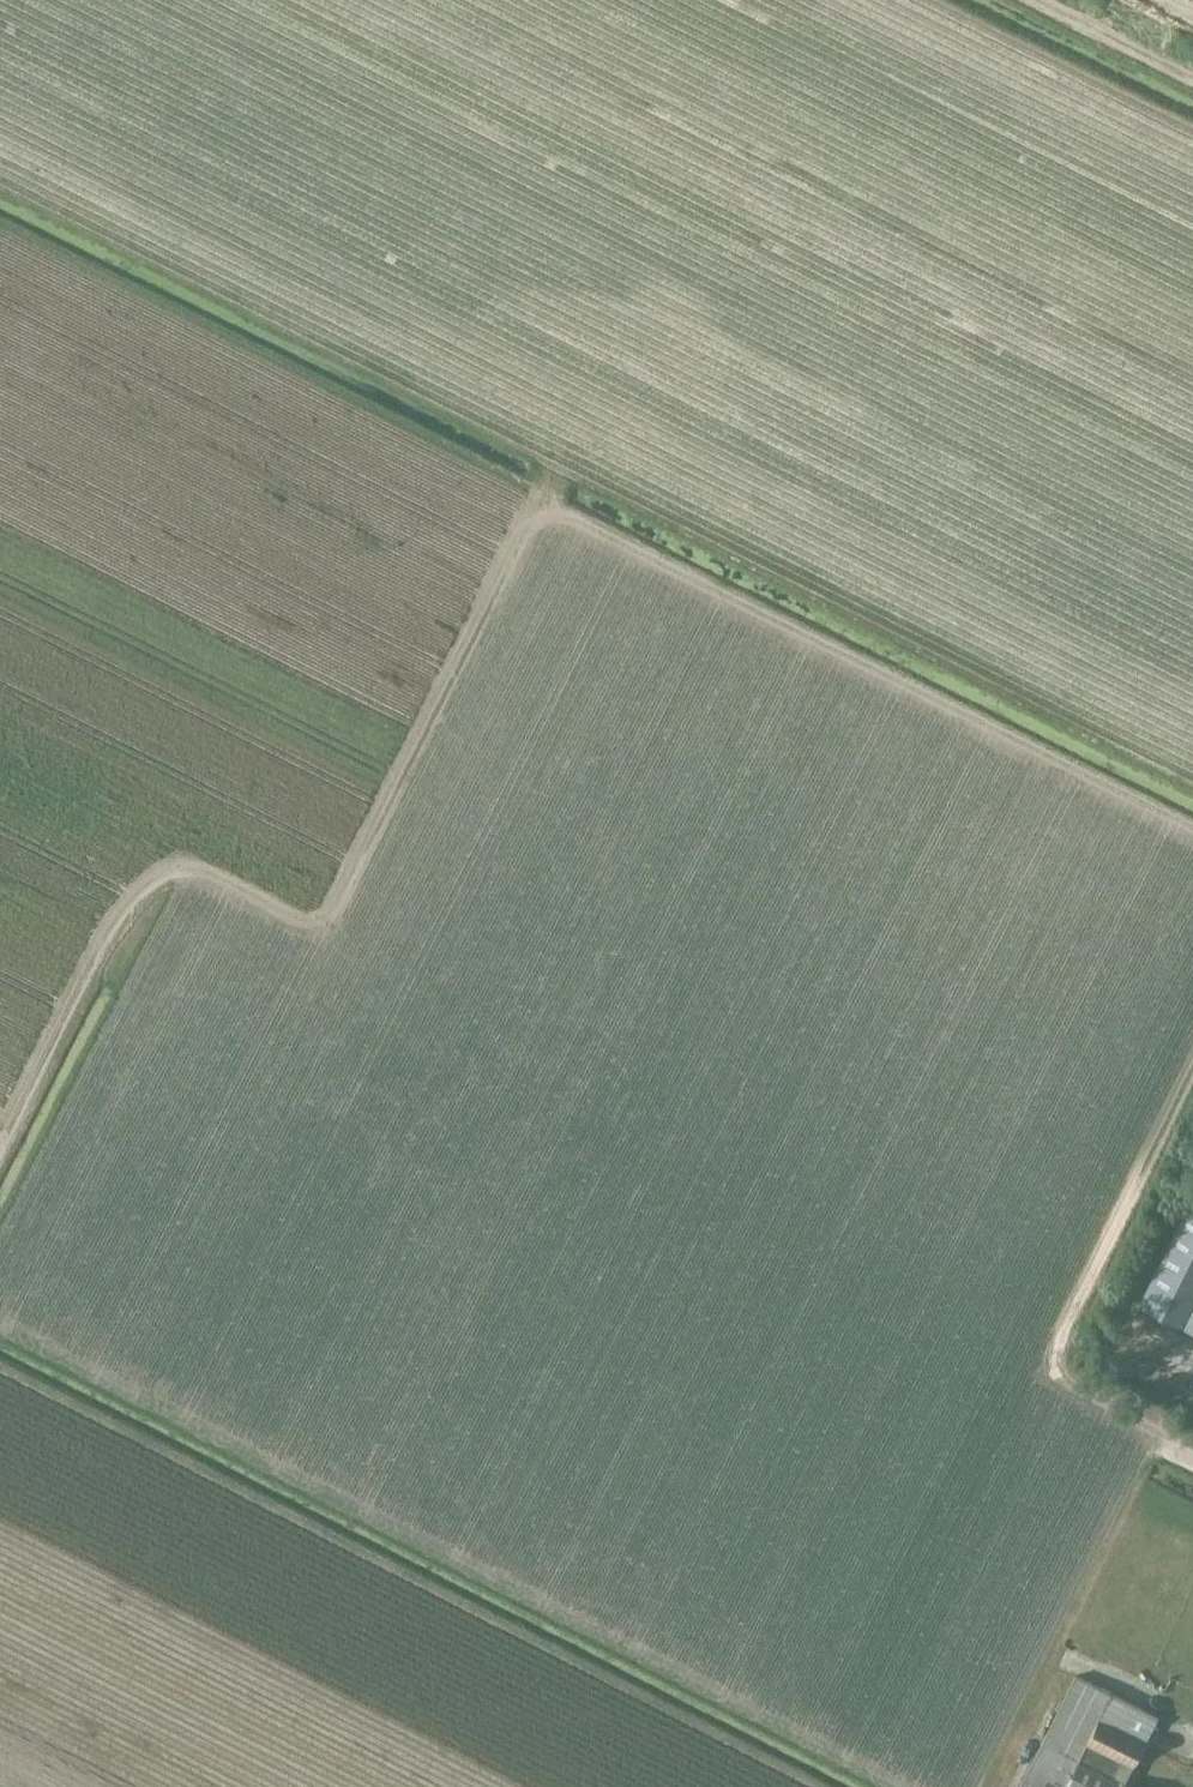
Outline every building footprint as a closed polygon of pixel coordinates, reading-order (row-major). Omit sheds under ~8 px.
[(1138,1302),(1192,1330),(1192,1209),(1186,1206),(1138,1302)] [(1124,1783),(1158,1716),(1074,1675),(1017,1786),(1133,1786),(1124,1783)]
